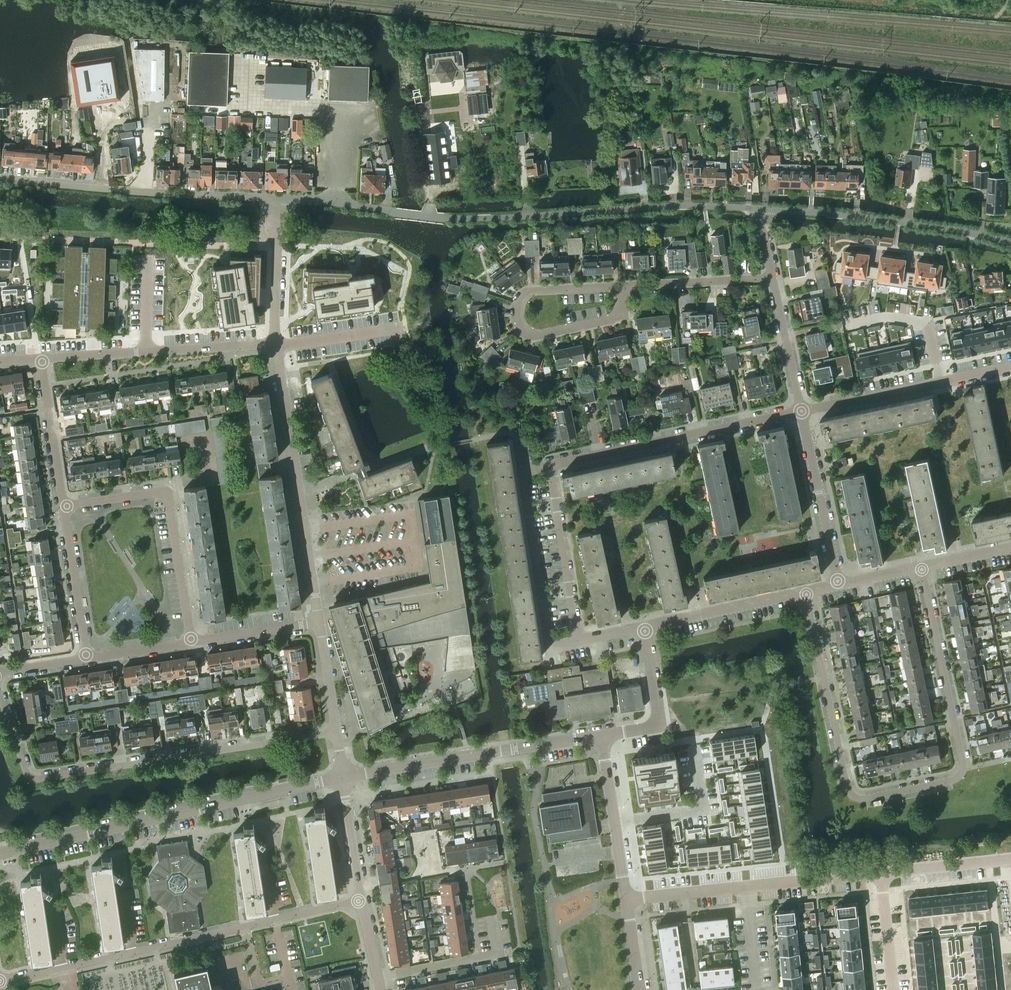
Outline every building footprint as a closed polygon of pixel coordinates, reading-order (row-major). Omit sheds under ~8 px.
[(133,48),(133,49),(143,99),(143,100),(163,100),(164,49),(133,48)] [(185,51),(170,51),(168,91),(183,91),(185,51)] [(187,104),(227,106),(229,53),(189,51),(187,104)] [(435,72),(441,81),(452,80),(456,70),(463,69),(461,53),(459,51),(427,54),(425,57),(427,73),(435,72)] [(113,54),(69,62),(77,106),(120,98),(113,54)] [(329,65),(328,100),(368,101),(369,66),(329,65)] [(264,97),(305,99),(306,68),(265,66),(264,97)] [(766,87),(767,94),(777,93),(776,85),(766,87)] [(776,87),(778,100),(785,99),(783,86),(776,87)] [(485,94),(469,96),(471,112),(485,111),(483,95),(485,95),(485,94)] [(202,116),(202,125),(214,126),(214,116),(202,116)] [(216,116),(216,128),(226,128),(226,116),(216,116)] [(228,116),(228,127),(239,127),(239,117),(240,116),(228,116)] [(240,127),(252,127),(252,117),(241,117),(240,127)] [(265,132),(264,140),(277,141),(278,118),(271,118),(270,132),(265,132)] [(287,119),(279,118),(279,128),(287,129),(287,119)] [(293,119),(292,132),(301,132),(302,120),(293,119)] [(123,123),(124,130),(136,128),(135,121),(123,123)] [(914,131),(915,143),(928,141),(926,129),(914,131)] [(118,132),(119,138),(133,136),(132,130),(118,132)] [(515,132),(516,146),(525,145),(524,131),(515,132)] [(456,151),(447,152),(444,132),(424,134),(430,183),(450,180),(448,162),(458,161),(456,151)] [(25,150),(24,166),(35,167),(36,151),(37,138),(38,133),(32,133),(31,146),(26,145),(25,150)] [(36,151),(35,167),(46,168),(47,152),(48,145),(42,144),(43,138),(37,138),(36,151)] [(86,141),(81,141),(82,155),(81,171),(92,172),(93,156),(94,150),(87,149),(86,141)] [(3,148),(2,164),(13,165),(14,149),(15,143),(4,142),(3,148)] [(390,143),(380,145),(383,160),(393,158),(390,143)] [(128,145),(119,146),(123,173),(131,172),(130,160),(132,159),(132,155),(129,155),(128,145)] [(123,173),(119,146),(111,147),(112,157),(110,157),(111,163),(113,163),(114,174),(123,173)] [(731,184),(741,184),(741,180),(752,180),(752,162),(746,162),(747,148),(737,148),(736,151),(729,151),(729,167),(731,167),(731,184)] [(14,149),(13,165),(24,166),(25,150),(14,149)] [(157,165),(156,184),(169,184),(169,162),(170,149),(166,149),(165,165),(157,165)] [(622,175),(623,184),(641,183),(638,149),(618,151),(620,175),(622,175)] [(1005,179),(988,178),(988,171),(975,171),(975,150),(963,150),(963,178),(975,178),(974,187),(988,188),(987,213),(1004,214),(1005,179)] [(49,152),(48,168),(59,169),(61,153),(49,152)] [(524,159),(526,175),(534,174),(535,177),(547,175),(545,164),(541,164),(541,160),(534,161),(533,152),(524,153),(525,159),(524,159)] [(690,183),(703,183),(703,160),(692,160),(689,160),(687,152),(680,154),(682,167),(685,167),(685,178),(691,178),(690,183)] [(923,152),(921,165),(933,166),(931,153),(923,152)] [(61,153),(59,169),(70,170),(71,154),(61,153)] [(184,153),(184,167),(186,167),(186,172),(188,172),(187,185),(190,185),(199,185),(200,168),(193,168),(193,163),(193,159),(190,159),(190,153),(184,153)] [(71,154),(70,170),(81,171),(82,155),(71,154)] [(904,185),(904,187),(909,188),(912,167),(919,168),(921,155),(906,154),(905,161),(898,161),(895,187),(896,184),(904,185)] [(240,187),(250,187),(251,171),(251,159),(251,156),(246,156),(246,164),(247,164),(246,171),(240,171),(240,187)] [(200,168),(199,185),(207,186),(207,185),(211,185),(211,169),(212,158),(201,157),(200,168)] [(670,157),(660,158),(650,159),(652,182),(666,181),(665,170),(671,170),(670,157)] [(215,186),(225,186),(225,170),(226,161),(215,160),(215,186)] [(265,171),(265,187),(275,188),(276,172),(276,164),(276,160),(265,160),(265,171)] [(361,167),(360,191),(372,191),(373,174),(371,168),(370,160),(367,160),(366,167),(361,167)] [(709,185),(713,185),(714,161),(714,160),(703,160),(703,183),(709,183),(709,185)] [(835,188),(845,188),(846,165),(846,160),(842,160),(841,172),(836,172),(835,188)] [(714,161),(713,185),(718,185),(718,184),(724,184),(725,161),(714,161)] [(169,162),(169,184),(179,185),(179,171),(184,171),(184,167),(180,167),(179,169),(173,168),(173,162),(169,162)] [(769,162),(768,186),(779,186),(779,170),(779,163),(779,162),(769,162)] [(779,186),(789,186),(790,164),(779,163),(779,186)] [(276,172),(275,188),(286,188),(286,172),(287,164),(276,164),(276,172)] [(290,164),(290,188),(300,189),(301,173),(301,164),(290,164)] [(789,186),(799,186),(800,164),(790,164),(789,186)] [(800,164),(799,186),(809,187),(810,164),(800,164)] [(814,187),(825,188),(825,165),(815,165),(815,167),(814,187)] [(825,188),(835,188),(836,172),(836,165),(825,165),(825,188)] [(846,165),(845,188),(849,188),(849,190),(854,190),(854,188),(855,189),(856,176),(863,176),(863,166),(846,165)] [(384,168),(371,168),(373,174),(372,191),(384,192),(384,175),(384,168)] [(225,170),(225,186),(236,186),(236,170),(225,170)] [(251,171),(250,187),(261,187),(261,171),(251,171)] [(301,173),(300,189),(311,189),(312,173),(301,173)] [(713,254),(721,253),(724,274),(733,272),(730,254),(724,254),(721,234),(711,236),(713,254)] [(617,250),(617,236),(609,236),(610,252),(617,252),(617,250)] [(683,248),(666,249),(667,270),(684,269),(684,260),(688,259),(689,268),(698,268),(693,242),(683,243),(683,248)] [(86,327),(101,327),(101,325),(115,326),(115,325),(114,325),(115,312),(115,311),(101,311),(102,299),(115,299),(116,285),(102,284),(103,272),(116,273),(116,272),(117,259),(117,258),(103,258),(103,251),(103,247),(88,246),(88,251),(83,251),(83,246),(68,246),(67,257),(53,256),(53,257),(54,257),(53,270),(53,271),(67,271),(66,283),(52,283),(53,283),(52,296),(52,297),(66,298),(65,309),(52,309),(51,310),(52,310),(51,323),(51,324),(65,324),(65,326),(80,327),(80,324),(86,325),(86,327)] [(791,248),(788,249),(791,266),(790,266),(792,276),(805,274),(804,265),(804,262),(806,262),(805,255),(803,256),(802,247),(795,248),(795,246),(790,247),(791,248)] [(10,270),(11,248),(0,248),(0,270),(10,270)] [(631,268),(639,268),(640,268),(639,254),(639,250),(624,251),(624,268),(631,267),(631,268)] [(837,261),(835,273),(841,274),(841,276),(853,278),(857,251),(849,250),(849,251),(844,251),(843,262),(837,261)] [(704,251),(695,253),(698,267),(707,265),(704,251)] [(857,251),(853,278),(865,280),(866,277),(872,278),(873,266),(868,265),(869,254),(864,253),(864,252),(857,251)] [(601,254),(596,254),(597,273),(612,272),(611,257),(611,253),(601,254)] [(640,268),(639,268),(639,271),(655,270),(654,254),(647,254),(647,253),(639,254),(640,268)] [(597,273),(596,254),(590,254),(581,255),(583,274),(597,273)] [(568,255),(553,256),(554,275),(569,275),(568,259),(568,255)] [(873,266),(872,278),(878,279),(877,284),(889,285),(893,257),(886,255),(886,256),(881,256),(879,267),(873,266)] [(554,275),(553,256),(548,256),(548,260),(539,261),(539,276),(554,275)] [(229,265),(214,267),(222,325),(255,320),(253,303),(259,302),(260,258),(229,257),(229,265)] [(893,257),(889,285),(908,288),(910,271),(904,270),(906,259),(901,259),(901,258),(893,257)] [(513,259),(501,267),(513,282),(524,273),(515,261),(515,262),(513,259)] [(910,271),(908,288),(926,291),(927,286),(930,262),(922,261),(922,262),(918,261),(916,272),(910,271)] [(930,262),(927,286),(945,288),(947,277),(941,276),(942,264),(938,264),(938,263),(930,262)] [(513,282),(501,267),(490,276),(492,279),(501,291),(513,282)] [(307,269),(306,300),(313,300),(315,316),(374,307),(369,274),(347,277),(347,270),(307,269)] [(993,273),(981,274),(981,283),(984,283),(984,289),(989,289),(990,292),(1006,291),(1005,280),(1004,281),(1003,271),(993,271),(993,273)] [(828,274),(816,277),(819,289),(830,286),(828,274)] [(473,283),(471,289),(486,294),(488,288),(473,283)] [(823,289),(825,298),(836,295),(834,286),(823,289)] [(486,294),(471,289),(469,296),(484,301),(486,294)] [(798,300),(803,321),(825,317),(820,295),(798,300)] [(968,296),(956,298),(959,311),(971,308),(968,296)] [(477,317),(478,324),(497,322),(495,307),(484,308),(483,304),(470,306),(471,318),(477,317)] [(23,307),(12,308),(12,311),(15,330),(27,328),(23,307)] [(741,325),(741,326),(761,321),(758,307),(741,310),(743,317),(742,317),(744,325),(741,325)] [(697,330),(696,310),(681,311),(681,313),(680,313),(680,323),(682,323),(682,327),(689,327),(697,327),(697,330)] [(696,310),(697,330),(712,330),(712,336),(720,336),(719,322),(712,322),(711,313),(705,313),(697,313),(696,310)] [(2,313),(4,332),(15,330),(12,311),(2,313)] [(667,314),(651,316),(654,335),(662,334),(662,338),(670,337),(667,314)] [(654,335),(651,316),(636,318),(639,341),(646,340),(646,336),(654,335)] [(761,321),(741,326),(744,340),(760,337),(759,330),(758,322),(761,322),(761,321)] [(827,324),(828,330),(843,327),(842,321),(827,324)] [(1004,321),(993,323),(994,325),(999,346),(1009,344),(1004,321)] [(497,322),(478,324),(480,338),(484,338),(499,336),(497,322)] [(984,325),(972,328),(973,332),(974,332),(978,351),(988,349),(984,328),(984,325)] [(984,328),(988,349),(999,346),(994,325),(984,328)] [(818,331),(806,334),(811,359),(829,356),(823,330),(819,331),(819,330),(818,331)] [(963,330),(951,332),(956,356),(967,353),(963,335),(964,334),(963,330)] [(964,334),(963,335),(967,353),(978,351),(974,332),(973,332),(964,334)] [(624,334),(610,337),(614,355),(619,354),(621,354),(621,355),(630,353),(629,347),(627,348),(624,334)] [(614,355),(610,337),(595,340),(598,354),(597,354),(598,360),(607,358),(607,357),(614,355)] [(911,341),(900,343),(905,367),(916,364),(911,341)] [(581,343),(567,346),(571,365),(576,364),(575,360),(585,358),(581,343)] [(900,343),(889,346),(894,369),(905,367),(900,343)] [(479,356),(484,361),(496,350),(491,345),(479,356)] [(724,354),(729,353),(735,352),(736,352),(734,345),(721,348),(722,355),(724,354)] [(751,348),(752,355),(766,351),(765,345),(751,348)] [(571,365),(567,346),(553,349),(557,369),(566,367),(566,366),(571,365)] [(889,346),(878,348),(883,371),(894,369),(889,346)] [(679,364),(679,363),(677,347),(670,348),(672,365),(679,364)] [(679,363),(686,362),(685,347),(677,347),(679,363)] [(506,367),(519,370),(524,351),(510,348),(506,362),(507,363),(506,367)] [(878,348),(868,350),(873,374),(883,371),(878,348)] [(496,350),(484,361),(489,366),(500,356),(496,350)] [(868,350),(857,352),(862,376),(873,374),(868,350)] [(519,370),(517,378),(531,382),(533,374),(534,370),(538,355),(524,351),(519,370)] [(739,368),(735,352),(729,353),(733,369),(739,368)] [(729,353),(724,354),(727,370),(733,369),(729,353)] [(824,365),(812,367),(816,383),(817,383),(825,381),(834,379),(853,375),(852,372),(848,354),(823,359),(824,365)] [(643,355),(637,356),(640,372),(646,371),(643,355)] [(640,372),(637,356),(629,358),(633,374),(640,372)] [(692,361),(686,362),(690,378),(696,377),(692,361)] [(601,364),(594,365),(597,381),(604,380),(601,364)] [(597,381),(594,365),(587,367),(590,383),(597,381)] [(226,371),(214,373),(216,387),(228,385),(228,389),(234,388),(232,375),(226,376),(226,371)] [(22,372),(10,374),(13,389),(14,394),(24,392),(25,395),(22,372)] [(214,373),(202,375),(204,388),(216,387),(214,373)] [(328,374),(311,381),(344,470),(350,468),(351,470),(356,475),(357,477),(364,496),(418,476),(411,458),(410,457),(367,473),(365,466),(369,465),(368,460),(363,462),(330,373),(328,374)] [(558,373),(551,375),(554,390),(561,389),(558,373)] [(771,373),(757,376),(761,395),(775,392),(771,373)] [(0,375),(0,382),(1,391),(13,389),(10,374),(0,375)] [(202,375),(190,376),(192,390),(204,388),(202,375)] [(241,395),(246,395),(260,393),(257,375),(238,378),(241,395)] [(554,390),(551,375),(544,376),(547,392),(554,390)] [(192,390),(190,376),(175,379),(177,397),(178,397),(177,393),(192,390)] [(761,395),(757,376),(742,379),(747,398),(761,395)] [(167,380),(155,382),(157,396),(170,394),(167,380)] [(155,382),(143,384),(146,397),(153,396),(154,401),(158,400),(157,396),(155,382)] [(728,382),(714,385),(718,404),(732,401),(728,382)] [(979,465),(982,478),(1004,473),(1003,470),(1003,468),(1000,468),(985,398),(983,390),(986,390),(985,383),(974,386),(975,391),(964,394),(979,465)] [(143,384),(132,385),(134,399),(146,397),(143,384)] [(134,399),(132,385),(120,387),(122,406),(134,404),(133,399),(134,399)] [(591,385),(584,386),(587,402),(594,400),(591,385)] [(718,404),(714,385),(700,388),(704,408),(718,404)] [(587,402),(584,386),(577,388),(581,403),(587,402)] [(606,398),(609,413),(627,409),(626,404),(622,405),(618,386),(610,388),(610,389),(612,397),(606,398)] [(108,389),(96,391),(99,409),(117,407),(115,394),(109,395),(108,389)] [(686,390),(659,396),(663,415),(680,412),(680,413),(690,410),(686,390)] [(96,391),(84,393),(86,407),(93,406),(93,410),(99,409),(96,391)] [(256,460),(257,460),(269,459),(278,457),(276,443),(278,443),(278,437),(275,438),(271,411),(273,410),(272,405),(270,405),(268,391),(260,393),(246,395),(256,460)] [(84,393),(72,395),(75,413),(80,413),(80,408),(86,407),(84,393)] [(821,418),(823,431),(829,430),(831,439),(864,432),(899,425),(938,416),(933,394),(933,397),(828,420),(827,417),(821,418)] [(75,413),(72,395),(60,396),(62,410),(63,415),(75,413)] [(553,420),(555,425),(573,421),(570,407),(572,407),(570,397),(560,400),(561,408),(555,409),(557,419),(553,420)] [(194,406),(194,408),(195,416),(207,414),(205,404),(194,406)] [(627,409),(609,413),(612,427),(628,424),(627,418),(646,414),(647,420),(654,418),(650,404),(627,409)] [(222,416),(210,418),(212,431),(225,429),(222,416)] [(138,425),(137,418),(125,420),(126,427),(138,425)] [(204,419),(198,420),(200,432),(206,431),(204,419)] [(532,430),(535,444),(542,443),(540,434),(556,431),(556,430),(559,429),(561,438),(576,435),(573,421),(555,425),(532,430)] [(30,422),(14,425),(16,436),(31,434),(30,422)] [(182,435),(180,422),(174,423),(175,431),(176,436),(182,435)] [(78,434),(77,427),(65,428),(66,436),(78,434)] [(783,427),(757,433),(758,439),(764,438),(782,520),(779,521),(779,522),(802,517),(801,514),(802,514),(800,506),(798,498),(799,498),(797,490),(796,490),(794,481),(795,481),(793,473),(783,427)] [(114,433),(116,447),(123,446),(120,432),(114,433)] [(17,444),(12,444),(12,449),(17,448),(33,445),(31,434),(16,436),(17,444)] [(97,435),(91,436),(92,444),(98,443),(104,442),(103,435),(97,435)] [(80,445),(79,438),(67,440),(68,447),(80,445)] [(724,445),(723,439),(697,445),(707,491),(706,492),(708,499),(709,499),(711,508),(710,508),(711,516),(712,516),(714,525),(713,525),(715,533),(716,532),(716,534),(739,530),(739,529),(736,529),(718,447),(724,445)] [(509,591),(510,596),(513,596),(522,659),(541,656),(508,441),(490,443),(499,507),(496,507),(497,513),(500,512),(512,590),(509,591)] [(33,445),(17,448),(19,459),(35,457),(33,445)] [(153,448),(142,450),(142,455),(144,468),(149,468),(156,467),(154,453),(153,448)] [(178,449),(166,451),(168,465),(173,464),(180,463),(178,449)] [(166,451),(154,453),(156,467),(163,466),(168,465),(166,451)] [(567,473),(561,474),(563,483),(568,482),(571,495),(675,472),(670,451),(669,451),(670,454),(568,476),(567,473)] [(228,452),(215,454),(217,461),(229,459),(228,452)] [(111,455),(106,455),(107,460),(109,474),(114,473),(121,472),(119,458),(111,459),(111,455)] [(142,455),(130,456),(132,470),(139,469),(144,468),(142,455)] [(94,456),(82,458),(82,459),(85,478),(90,477),(97,476),(95,462),(94,456)] [(838,458),(840,466),(847,464),(845,456),(838,458)] [(35,457),(19,459),(21,471),(37,468),(35,457)] [(82,459),(70,461),(73,479),(80,478),(85,478),(82,459)] [(924,547),(935,545),(936,551),(948,548),(946,542),(943,542),(934,502),(925,460),(928,459),(922,460),(906,463),(918,519),(921,533),(924,547)] [(107,460),(95,462),(97,476),(104,475),(109,474),(107,460)] [(37,468),(21,471),(23,482),(39,480),(37,468)] [(862,474),(865,473),(865,472),(842,477),(859,556),(861,561),(872,559),(873,564),(884,562),(883,555),(880,556),(862,474)] [(272,475),(259,477),(279,609),(301,605),(299,591),(301,591),(300,585),(298,586),(294,559),(296,558),(295,553),(293,553),(289,526),(291,526),(290,520),(288,521),(284,494),(286,493),(285,488),(283,488),(281,474),(272,475)] [(23,482),(16,483),(17,495),(24,494),(40,491),(39,480),(23,482)] [(199,607),(202,606),(204,620),(225,617),(205,486),(184,489),(186,503),(183,503),(184,509),(187,508),(191,535),(188,536),(189,541),(192,541),(196,568),(193,568),(194,574),(197,574),(201,601),(198,601),(199,607)] [(40,491),(24,494),(26,505),(42,503),(40,491)] [(430,580),(328,604),(367,730),(395,716),(374,649),(446,638),(445,655),(473,651),(448,494),(417,499),(430,580)] [(42,503),(26,505),(28,517),(44,514),(42,503)] [(44,514),(28,517),(30,528),(46,526),(44,514)] [(977,542),(1010,535),(1010,515),(973,523),(973,520),(972,520),(977,542)] [(665,516),(644,520),(663,609),(687,604),(685,592),(679,594),(663,517),(665,517),(665,516)] [(6,528),(8,538),(19,536),(18,531),(13,531),(13,527),(6,528)] [(577,535),(597,624),(621,619),(618,607),(613,608),(596,531),(599,531),(599,530),(577,535)] [(19,536),(8,538),(9,547),(16,547),(15,542),(20,542),(19,536)] [(32,540),(33,552),(49,550),(47,538),(32,540)] [(33,552),(35,563),(51,561),(49,550),(33,552)] [(809,551),(810,558),(704,580),(704,578),(703,578),(708,600),(820,576),(815,550),(809,551)] [(35,563),(37,575),(53,572),(51,561),(35,563)] [(37,575),(39,586),(55,584),(53,572),(37,575)] [(960,578),(945,582),(947,593),(963,589),(967,588),(974,587),(973,582),(961,585),(960,578)] [(1001,581),(1002,585),(1003,590),(1003,592),(1008,591),(1010,590),(1010,579),(1006,580),(1001,581)] [(39,586),(40,598),(56,595),(55,584),(39,586)] [(963,589),(947,593),(949,604),(965,600),(964,594),(968,593),(975,592),(974,587),(967,588),(963,589)] [(22,589),(16,590),(18,601),(24,600),(22,589)] [(890,593),(892,606),(908,603),(905,590),(890,593)] [(998,599),(999,604),(1010,602),(1010,590),(1008,591),(1009,597),(998,599)] [(40,598),(42,609),(58,607),(56,595),(40,598)] [(874,597),(868,598),(871,611),(877,609),(874,597)] [(871,611),(868,598),(862,599),(865,612),(871,611)] [(965,600),(949,604),(952,614),(967,611),(972,610),(978,609),(977,604),(966,606),(965,600)] [(831,606),(834,619),(849,615),(847,603),(831,606)] [(892,606),(895,618),(911,615),(908,603),(892,606)] [(42,609),(44,621),(60,618),(58,607),(42,609)] [(967,611),(952,614),(954,625),(969,622),(967,611)] [(1003,621),(1004,626),(1010,624),(1010,613),(1008,614),(1009,620),(1003,621)] [(834,619),(836,631),(852,628),(849,615),(834,619)] [(895,618),(898,631),(913,627),(911,615),(895,618)] [(44,621),(46,632),(62,630),(60,618),(44,621)] [(969,622),(954,625),(956,636),(972,633),(976,632),(983,630),(982,626),(975,627),(971,628),(969,622)] [(898,631),(900,643),(916,640),(913,627),(898,631)] [(836,631),(839,643),(855,640),(852,628),(836,631)] [(62,630),(46,632),(48,644),(63,642),(62,630)] [(13,634),(15,649),(21,648),(19,633),(13,634)] [(972,633),(956,636),(958,647),(974,643),(972,633)] [(29,635),(23,636),(25,648),(31,647),(30,639),(36,638),(36,634),(29,635)] [(839,643),(841,656),(857,652),(855,640),(839,643)] [(900,643),(903,655),(918,652),(916,640),(900,643)] [(974,643),(958,647),(961,658),(987,652),(986,647),(975,650),(974,643)] [(283,663),(289,663),(305,660),(303,645),(283,648),(284,654),(282,655),(283,663)] [(255,647),(243,648),(245,664),(245,666),(251,665),(251,663),(257,662),(255,647)] [(243,648),(231,650),(233,666),(233,668),(238,667),(238,665),(245,664),(243,648)] [(231,650),(219,652),(221,668),(221,670),(226,669),(226,667),(233,666),(231,650)] [(221,668),(219,652),(207,654),(210,672),(215,671),(214,669),(221,668)] [(264,653),(266,666),(272,665),(270,652),(264,653)] [(841,656),(844,668),(860,665),(857,652),(841,656)] [(903,655),(905,668),(921,664),(918,652),(903,655)] [(987,652),(961,658),(963,668),(979,665),(977,659),(988,657),(987,652)] [(195,656),(183,658),(185,674),(185,675),(190,675),(190,676),(198,675),(195,656)] [(183,658),(171,659),(173,676),(174,677),(178,677),(178,675),(185,674),(183,658)] [(171,659),(159,661),(162,679),(167,678),(166,677),(173,676),(171,659)] [(305,660),(289,663),(290,670),(287,671),(288,678),(308,675),(305,660)] [(159,661),(147,663),(150,679),(150,681),(155,680),(155,678),(161,677),(161,679),(162,679),(159,661)] [(147,663),(135,665),(138,681),(138,683),(143,682),(143,680),(150,679),(147,663)] [(526,702),(539,700),(540,706),(544,705),(546,718),(567,715),(568,719),(610,712),(609,705),(612,704),(607,666),(579,671),(578,664),(546,669),(548,682),(524,685),(526,702)] [(905,668),(908,680),(924,676),(921,664),(905,668)] [(979,665),(963,668),(965,679),(981,676),(986,675),(992,673),(991,669),(985,670),(984,664),(979,665)] [(138,681),(135,665),(123,667),(126,685),(131,684),(131,682),(138,681)] [(844,668),(847,680),(862,677),(860,665),(844,668)] [(111,669),(99,671),(102,688),(114,686),(111,669)] [(99,671),(87,672),(90,690),(95,689),(95,688),(101,686),(102,688),(99,671)] [(87,672),(75,674),(78,690),(78,692),(90,690),(87,672)] [(78,690),(75,674),(63,676),(66,694),(71,693),(71,691),(78,690)] [(981,676),(965,679),(968,690),(983,687),(982,681),(987,680),(986,675),(981,676)] [(908,680),(911,692),(926,689),(924,676),(908,680)] [(847,680),(849,692),(865,689),(862,677),(847,680)] [(23,691),(26,706),(45,703),(56,702),(63,700),(60,683),(53,684),(55,697),(51,698),(49,696),(46,694),(43,695),(42,689),(23,691)] [(257,685),(259,697),(267,695),(265,684),(257,685)] [(643,707),(640,684),(616,687),(620,711),(643,707)] [(234,688),(237,704),(243,703),(240,687),(234,688)] [(294,696),(295,704),(312,702),(309,687),(290,690),(291,697),(294,696)] [(983,687),(968,690),(970,701),(986,697),(990,696),(997,695),(996,690),(985,693),(983,687)] [(849,692),(852,705),(868,701),(865,689),(849,692)] [(911,692),(913,705),(929,701),(926,689),(911,692)] [(203,693),(197,694),(200,710),(206,709),(203,693)] [(200,710),(197,694),(192,695),(194,711),(200,710)] [(986,697),(970,701),(972,712),(988,709),(986,697)] [(161,700),(155,701),(157,716),(163,715),(161,700)] [(157,716),(155,701),(148,702),(150,717),(157,716)] [(852,705),(855,717),(870,714),(868,701),(852,705)] [(929,701),(913,705),(917,724),(933,720),(929,701)] [(312,702),(295,704),(296,712),(293,712),(294,719),(314,716),(312,702)] [(45,703),(26,706),(28,721),(47,718),(46,711),(47,711),(45,703)] [(119,706),(112,707),(114,723),(121,722),(119,706)] [(250,708),(252,726),(265,724),(262,706),(250,708)] [(114,723),(112,707),(105,708),(108,724),(114,723)] [(273,708),(275,720),(281,719),(279,707),(273,708)] [(224,727),(222,711),(221,708),(207,711),(210,729),(224,727)] [(237,709),(222,711),(224,727),(239,724),(237,709)] [(69,714),(70,719),(71,726),(72,729),(78,728),(76,713),(69,714)] [(182,733),(179,718),(179,714),(164,716),(167,736),(182,733)] [(870,714),(855,717),(859,736),(874,733),(870,714)] [(194,716),(179,718),(182,733),(196,731),(194,716)] [(54,721),(55,728),(71,726),(70,719),(54,721)] [(1002,747),(1010,745),(1010,737),(1009,729),(1003,730),(1001,719),(996,720),(997,726),(998,731),(1002,747)] [(144,726),(137,728),(139,744),(154,741),(152,725),(151,722),(143,724),(144,726)] [(975,724),(980,751),(991,749),(986,728),(981,730),(979,723),(975,724)] [(934,724),(921,727),(923,733),(935,730),(934,724)] [(71,726),(55,728),(56,735),(72,732),(72,729),(71,726)] [(94,728),(94,734),(97,750),(111,748),(109,732),(108,729),(108,726),(94,728)] [(139,744),(137,728),(130,729),(129,726),(122,727),(122,730),(125,746),(139,744)] [(993,732),(988,733),(991,749),(1002,747),(998,731),(993,732)] [(97,750),(94,734),(87,735),(87,732),(79,734),(80,736),(79,736),(82,752),(97,750)] [(753,734),(742,736),(745,754),(756,753),(753,734)] [(742,736),(731,737),(734,756),(745,754),(742,736)] [(731,737),(720,739),(724,761),(723,758),(734,756),(731,737)] [(873,743),(872,737),(859,740),(861,746),(873,743)] [(720,739),(709,741),(712,762),(724,761),(720,739)] [(39,743),(41,759),(59,756),(56,740),(39,743)] [(938,744),(925,747),(929,762),(941,760),(938,744)] [(925,747),(913,749),(916,765),(929,762),(925,747)] [(913,749),(901,752),(904,768),(916,765),(913,749)] [(645,757),(631,759),(637,798),(642,797),(643,802),(675,797),(674,792),(679,791),(673,752),(663,754),(659,755),(659,754),(658,754),(658,755),(653,756),(652,755),(651,755),(652,756),(646,757),(646,756),(645,756),(645,757)] [(901,752),(889,755),(892,770),(904,768),(901,752)] [(889,755),(876,757),(880,773),(892,770),(889,755)] [(880,773),(876,757),(864,760),(867,775),(880,773)] [(758,768),(737,771),(739,783),(760,779),(758,768)] [(760,779),(739,783),(740,793),(762,790),(760,779)] [(488,783),(477,785),(480,803),(490,802),(488,783)] [(477,785),(467,787),(469,805),(480,803),(477,785)] [(590,785),(542,793),(543,805),(539,806),(543,832),(548,831),(549,842),(598,835),(596,820),(590,785)] [(467,787),(457,788),(459,806),(469,805),(467,787)] [(457,788),(447,790),(449,808),(450,814),(460,812),(459,806),(457,788)] [(447,790),(436,791),(439,809),(449,808),(447,790)] [(762,790),(740,793),(742,804),(763,801),(762,790)] [(436,791),(426,793),(429,811),(439,809),(436,791)] [(426,793),(416,794),(419,812),(429,811),(426,793)] [(416,794),(406,796),(409,814),(419,812),(416,794)] [(406,796),(396,797),(398,808),(397,808),(398,816),(409,814),(406,796)] [(396,797),(371,801),(372,806),(380,812),(382,810),(397,808),(398,808),(396,797)] [(763,801),(742,804),(743,815),(765,812),(763,801)] [(372,806),(367,807),(371,832),(381,830),(381,829),(379,814),(380,812),(372,806)] [(305,824),(302,825),(305,831),(306,831),(307,837),(304,837),(307,844),(308,844),(310,857),(307,858),(310,864),(311,864),(312,870),(309,870),(312,877),(313,877),(315,890),(312,891),(315,898),(316,897),(316,898),(317,898),(329,896),(336,895),(337,895),(337,893),(332,863),(327,828),(329,828),(331,830),(333,831),(336,826),(332,823),(331,824),(325,820),(325,815),(325,814),(324,808),(323,808),(315,809),(314,809),(315,815),(304,817),(305,824)] [(765,812),(743,815),(745,826),(767,823),(765,812)] [(420,822),(421,826),(422,830),(429,829),(428,825),(426,825),(426,822),(420,822)] [(663,823),(641,826),(643,838),(664,834),(663,823)] [(767,823),(745,826),(748,826),(750,837),(768,834),(767,823)] [(234,841),(231,841),(234,848),(235,848),(236,853),(233,854),(236,860),(237,860),(239,874),(236,874),(239,881),(240,881),(241,886),(238,887),(241,894),(242,893),(245,907),(242,907),(244,914),(246,914),(258,912),(266,911),(266,910),(261,880),(256,845),(258,844),(262,847),(263,846),(265,843),(261,840),(260,841),(254,836),(254,831),(254,828),(253,824),(252,824),(244,826),(244,825),(243,826),(244,832),(233,833),(234,841)] [(381,830),(371,832),(373,842),(391,839),(389,828),(381,829),(381,830)] [(664,834),(643,838),(644,849),(666,845),(664,834)] [(751,847),(748,848),(770,845),(768,834),(750,837),(751,847)] [(391,839),(373,842),(374,852),(392,849),(391,839)] [(496,839),(485,840),(488,857),(498,856),(496,839)] [(729,839),(717,840),(720,862),(731,861),(729,839)] [(195,905),(207,889),(204,866),(202,865),(189,855),(187,840),(156,845),(158,860),(148,874),(151,898),(167,909),(166,911),(166,912),(169,932),(175,931),(199,928),(200,927),(197,907),(197,906),(195,905)] [(485,840),(475,842),(478,859),(488,857),(485,840)] [(707,842),(706,842),(709,863),(720,862),(717,840),(717,841),(717,844),(707,845),(707,842)] [(475,842),(465,843),(468,860),(478,859),(475,842)] [(706,842),(696,843),(698,865),(709,863),(706,842)] [(465,843),(455,845),(458,862),(468,860),(465,843)] [(696,843),(684,844),(687,866),(698,865),(696,843)] [(458,862),(455,845),(444,846),(445,854),(442,855),(443,862),(446,861),(447,864),(458,862)] [(666,845),(644,849),(646,859),(668,856),(666,845)] [(770,845),(748,848),(750,859),(772,856),(770,845)] [(392,849),(374,852),(376,862),(394,859),(392,849)] [(668,856),(646,859),(648,871),(669,867),(668,856)] [(102,858),(101,858),(102,864),(91,866),(104,947),(116,945),(124,944),(114,877),(116,877),(120,880),(123,876),(119,872),(118,873),(112,869),(112,864),(111,857),(110,857),(102,859),(102,858)] [(394,859),(376,862),(377,872),(395,869),(394,859)] [(395,869),(377,872),(378,879),(379,882),(397,879),(396,876),(395,869)] [(41,880),(40,873),(39,873),(40,874),(31,875),(30,875),(31,881),(20,882),(33,964),(43,962),(53,960),(43,894),(45,893),(49,896),(52,892),(48,889),(47,890),(42,885),(41,880)] [(439,883),(441,893),(459,891),(457,880),(455,880),(454,877),(447,878),(448,881),(439,883)] [(397,879),(379,882),(380,892),(398,889),(397,879)] [(987,888),(975,890),(977,908),(977,911),(989,910),(987,888)] [(398,889),(380,892),(382,902),(400,899),(398,889)] [(975,890),(964,891),(966,909),(977,908),(975,890)] [(441,893),(442,904),(460,901),(459,891),(441,893)] [(964,891),(953,892),(955,911),(956,910),(966,909),(964,891)] [(953,892),(943,893),(945,915),(956,914),(956,910),(955,911),(953,892)] [(943,893),(932,894),(934,916),(945,915),(943,893)] [(932,894),(921,895),(923,917),(934,916),(932,894)] [(921,895),(909,897),(912,918),(923,917),(921,895)] [(400,899),(382,902),(383,912),(402,910),(400,899)] [(442,904),(444,914),(462,911),(460,901),(442,904)] [(857,902),(835,905),(836,916),(858,914),(857,902)] [(798,909),(776,911),(778,922),(799,920),(798,909)] [(402,910),(383,912),(385,923),(403,920),(402,910)] [(444,914),(445,924),(463,921),(462,911),(444,914)] [(858,914),(836,916),(837,916),(838,927),(859,924),(858,914)] [(727,916),(715,917),(717,935),(728,934),(727,916)] [(715,917),(705,918),(706,936),(717,935),(715,917)] [(705,918),(693,920),(695,938),(706,936),(705,918)] [(403,920),(385,923),(386,933),(405,930),(403,920)] [(799,920),(778,922),(779,933),(800,931),(798,920),(799,920)] [(445,924),(447,934),(465,931),(463,921),(445,924)] [(676,922),(656,925),(657,936),(678,933),(676,922)] [(859,924),(838,927),(840,927),(842,937),(839,937),(860,935),(859,924)] [(405,930),(386,933),(388,943),(406,940),(405,930)] [(447,934),(448,944),(466,941),(465,931),(447,934)] [(800,931),(779,933),(780,944),(798,942),(797,931),(800,931)] [(991,931),(972,933),(974,944),(992,942),(991,931)] [(678,933),(657,936),(659,947),(679,944),(678,933)] [(860,935),(839,937),(840,948),(861,946),(860,935)] [(933,938),(914,939),(915,951),(934,949),(933,938)] [(406,940),(388,943),(389,953),(408,950),(406,940)] [(466,941),(448,944),(450,955),(468,952),(466,941)] [(798,942),(780,944),(781,954),(799,952),(798,942)] [(992,942),(974,944),(975,955),(993,953),(992,942)] [(679,944),(659,947),(661,958),(681,955),(679,944)] [(861,946),(840,948),(841,959),(862,957),(861,946)] [(934,949),(915,951),(916,962),(935,960),(934,949)] [(408,950),(389,953),(391,964),(393,963),(394,967),(401,966),(401,962),(409,961),(408,950)] [(799,952),(781,954),(782,965),(801,963),(799,952)] [(993,953),(975,955),(976,967),(995,965),(993,953)] [(681,955),(661,958),(662,968),(682,965),(681,955)] [(862,957),(841,959),(843,970),(863,967),(862,957)] [(935,960),(916,962),(918,973),(936,971),(935,960)] [(801,963),(782,965),(783,976),(802,974),(801,963)] [(304,970),(305,977),(329,972),(327,965),(304,970)] [(352,988),(353,988),(352,981),(358,979),(355,965),(332,970),(333,977),(318,980),(320,989),(352,989),(352,988)] [(682,965),(662,968),(664,979),(684,976),(682,965)] [(995,965),(976,967),(977,978),(996,976),(995,965)] [(221,985),(212,987),(207,966),(174,973),(174,974),(175,974),(178,989),(222,989),(221,985)] [(732,966),(720,967),(722,985),(734,984),(732,966)] [(720,967),(710,968),(712,986),(722,985),(720,967)] [(863,967),(843,970),(844,980),(865,978),(863,967)] [(503,970),(507,988),(507,989),(518,989),(518,986),(517,984),(518,983),(517,977),(516,977),(514,968),(503,970)] [(710,968),(698,969),(700,987),(712,986),(710,968)] [(503,970),(493,972),(497,989),(507,988),(503,970)] [(473,976),(476,989),(487,989),(483,974),(483,971),(479,972),(479,975),(473,976)] [(936,971),(918,973),(919,984),(937,982),(936,971)] [(483,974),(487,989),(497,989),(493,972),(483,974)] [(802,974),(783,976),(784,987),(803,985),(802,974)] [(463,978),(466,989),(476,989),(473,976),(463,978)] [(664,979),(666,989),(668,989),(686,987),(684,976),(664,979)] [(996,976),(977,978),(978,989),(997,987),(996,976)] [(453,980),(455,989),(466,989),(463,978),(453,980)] [(844,980),(845,989),(855,989),(866,989),(865,978),(844,980)] [(443,982),(445,989),(455,989),(453,980),(443,982)] [(433,984),(434,989),(445,989),(443,982),(433,984)] [(919,984),(919,989),(938,989),(937,982),(919,984)]
